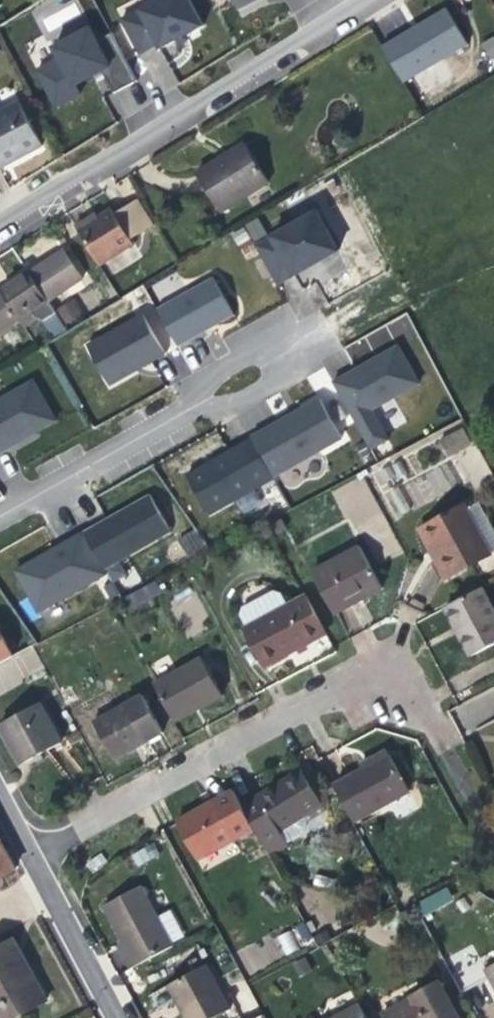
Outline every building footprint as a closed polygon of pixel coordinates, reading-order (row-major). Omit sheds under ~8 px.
[(190,0),(176,0),(123,29),(142,61),(160,51),(165,60),(188,47),(209,36),(190,0)] [(244,20),(284,0),(285,0),(232,0),(244,20)] [(49,31),(82,15),(76,3),(43,19),(49,31)] [(408,31),(383,46),(404,81),(466,45),(446,8),(408,31)] [(490,60),(493,58),(493,39),(492,35),(479,43),(490,60)] [(59,72),(40,83),(61,122),(87,108),(83,101),(98,93),(109,87),(119,104),(142,92),(117,45),(102,53),(97,42),(55,64),(59,72)] [(25,106),(1,118),(0,116),(0,175),(6,171),(48,149),(25,106)] [(223,158),(197,175),(221,213),(269,181),(246,145),(245,144),(223,158)] [(115,214),(111,209),(103,213),(98,217),(78,230),(98,264),(154,229),(136,201),(115,214)] [(75,226),(78,230),(98,217),(96,213),(75,226)] [(328,217),(273,248),(295,285),(321,270),(349,254),(328,217)] [(244,225),(251,241),(265,234),(258,218),(244,225)] [(84,279),(66,251),(42,267),(25,278),(62,335),(70,330),(50,300),(84,279)] [(25,278),(11,286),(0,293),(0,309),(9,324),(10,326),(36,310),(55,340),(62,335),(25,278)] [(213,279),(158,309),(180,346),(200,335),(234,315),(213,279)] [(9,324),(0,309),(0,329),(9,324)] [(143,315),(88,345),(110,385),(141,368),(165,354),(143,315)] [(367,364),(333,382),(370,450),(388,440),(373,411),(419,385),(397,347),(367,364)] [(0,400),(0,451),(38,430),(55,421),(32,382),(0,400)] [(293,415),(256,436),(278,474),(340,438),(320,399),(293,415)] [(269,481),(247,443),(188,477),(211,515),(269,481)] [(363,476),(333,491),(352,529),(382,513),(363,476)] [(129,507),(82,532),(103,569),(171,533),(149,496),(129,507)] [(477,513),(464,520),(427,541),(421,545),(428,558),(438,576),(446,593),(491,569),(493,567),(493,543),(477,513)] [(189,556),(207,545),(195,527),(178,538),(189,556)] [(50,549),(15,569),(39,612),(106,573),(103,569),(82,532),(50,549)] [(369,607),(371,610),(389,600),(369,561),(321,585),(340,622),(365,609),(369,607)] [(162,585),(132,601),(138,613),(167,599),(162,585)] [(493,653),(493,632),(479,603),(446,621),(454,638),(468,666),(493,653)] [(332,643),(313,608),(249,640),(269,679),(301,661),(332,643)] [(15,656),(0,626),(0,664),(15,656)] [(229,704),(208,666),(160,691),(180,729),(210,714),(229,704)] [(149,705),(99,730),(117,766),(145,751),(167,740),(149,705)] [(45,711),(7,731),(27,769),(40,762),(65,749),(45,711)] [(417,806),(399,769),(368,786),(342,800),(363,839),(417,806)] [(326,814),(308,823),(311,829),(329,823),(333,811),(320,778),(311,783),(326,814)] [(276,863),(308,841),(311,829),(308,823),(326,814),(311,783),(276,799),(250,811),(261,833),(276,863)] [(207,811),(181,824),(199,858),(225,846),(230,851),(261,833),(250,811),(242,796),(239,794),(207,811)] [(136,865),(158,857),(154,844),(131,852),(136,865)] [(230,851),(225,846),(199,858),(203,865),(230,851)] [(16,881),(0,851),(0,889),(16,881)] [(447,887),(416,901),(423,915),(453,901),(447,887)] [(134,957),(129,959),(131,966),(133,974),(190,943),(176,916),(161,923),(144,891),(110,909),(134,957)] [(306,923),(292,927),(298,946),(312,943),(306,923)] [(276,935),(284,955),(297,950),(290,930),(276,935)] [(489,979),(473,946),(445,960),(462,993),(489,979)] [(8,958),(30,996),(37,993),(26,973),(15,954),(8,958)] [(30,996),(8,958),(0,963),(0,1017),(43,1017),(50,1014),(37,993),(30,996)] [(178,990),(188,1009),(193,1017),(231,1017),(236,1015),(214,971),(178,990)] [(441,986),(385,1016),(386,1017),(457,1017),(441,986)] [(363,1007),(342,1017),(368,1017),(363,1007)]
